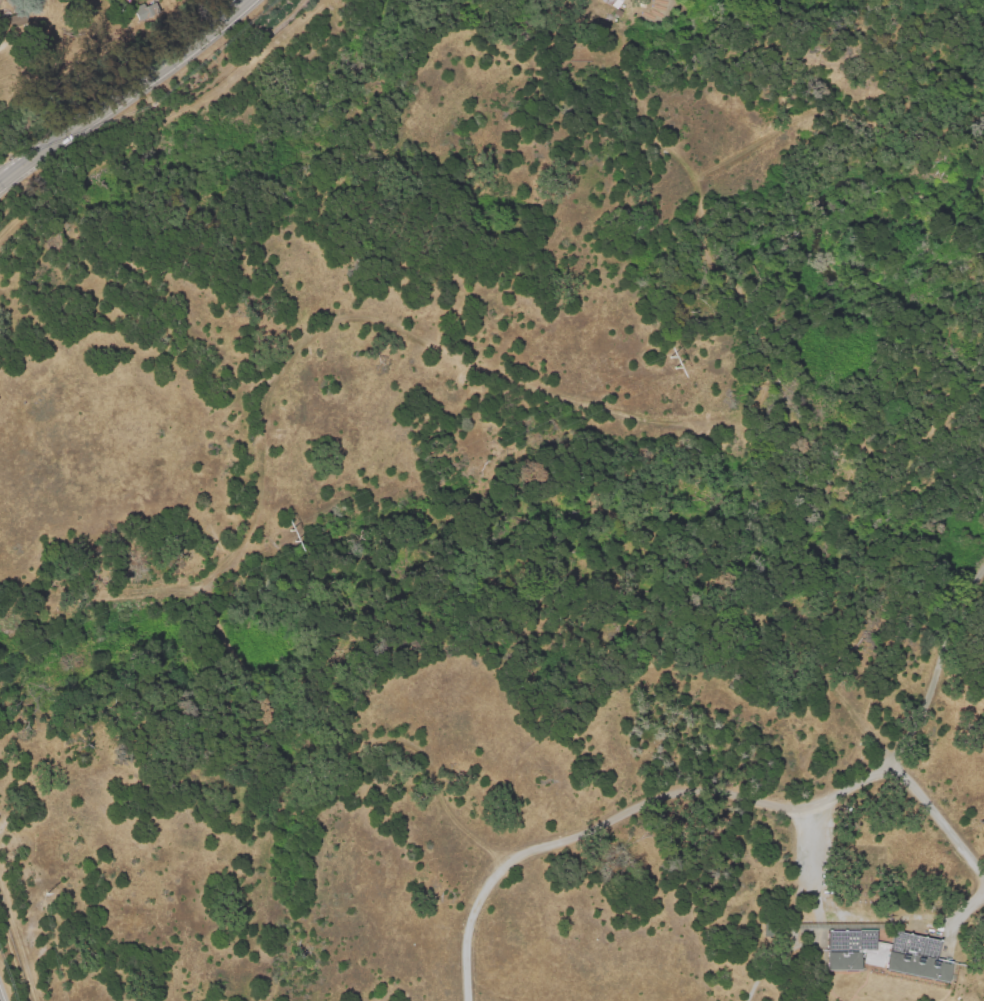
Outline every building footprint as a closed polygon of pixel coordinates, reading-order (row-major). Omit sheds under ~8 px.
[(616,11),(598,0),(623,0),(616,11)] [(861,964),(861,970),(828,970),(829,930),(876,930),(875,941),(891,945),(894,932),(940,943),(937,959),(953,962),(948,985),(861,964)]
